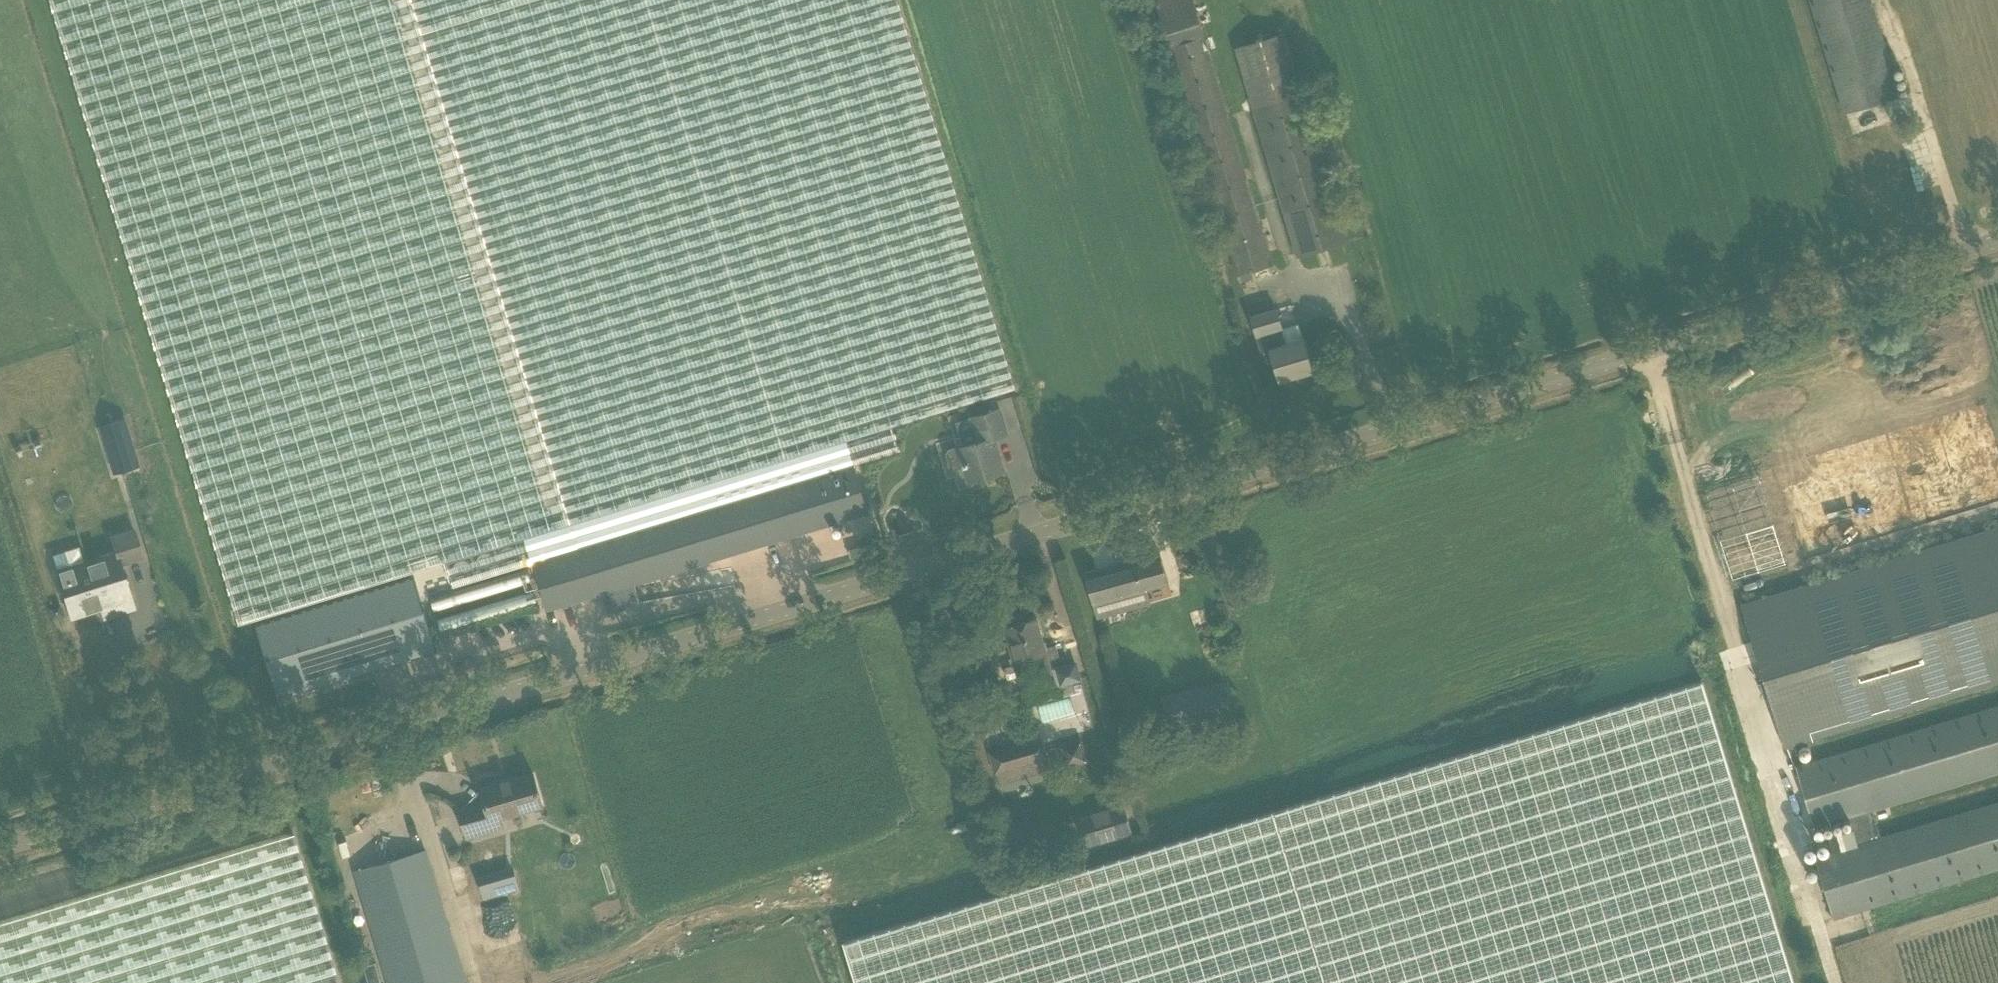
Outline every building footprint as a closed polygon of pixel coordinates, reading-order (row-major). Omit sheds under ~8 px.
[(897,0),(53,0),(241,620),(446,557),(456,585),(534,561),(548,609),(609,591),(615,611),(639,603),(633,583),(869,512),(856,463),(901,450),(893,422),(1013,386),(897,0)] [(1239,277),(1276,266),(1196,0),(1156,0),(1239,277)] [(1870,0),(1810,0),(1844,112),(1899,96),(1870,0)] [(1237,48),(1299,258),(1350,242),(1288,33),(1237,48)] [(1304,340),(1290,344),(1279,308),(1251,316),(1264,359),(1273,357),(1279,379),(1312,369),(1304,340)] [(981,440),(957,447),(949,449),(946,455),(949,466),(954,469),(965,466),(969,482),(1004,471),(995,437),(1009,433),(1002,408),(974,416),(981,440)] [(126,418),(99,426),(114,474),(141,466),(126,418)] [(1742,604),(1785,747),(1997,683),(1997,527),(1742,604)] [(135,608),(121,566),(144,559),(134,528),(109,536),(115,554),(57,573),(70,617),(131,598),(134,608),(135,608)] [(1168,582),(1160,553),(1085,574),(1098,618),(1152,603),(1148,588),(1168,582)] [(278,699),(310,689),(341,679),(373,669),(404,659),(436,649),(414,578),(256,627),(278,699)] [(60,603),(48,607),(52,619),(64,615),(60,603)] [(1055,686),(1037,618),(1004,628),(1023,696),(1055,686)] [(1056,665),(1062,684),(1083,678),(1077,659),(1056,665)] [(995,678),(991,666),(979,670),(983,682),(995,678)] [(856,982),(1794,982),(1702,679),(842,939),(856,982)] [(87,696),(100,693),(97,681),(84,685),(87,696)] [(1872,809),(1997,771),(1997,706),(1796,767),(1814,827),(1848,817),(1852,829),(1840,833),(1844,849),(1815,857),(1833,918),(1997,868),(1997,802),(1880,838),(1872,809)] [(981,719),(984,727),(997,723),(995,715),(993,715),(991,711),(981,714),(983,719),(981,719)] [(995,773),(996,773),(1001,787),(1050,771),(1046,758),(1041,739),(989,754),(995,773)] [(543,806),(533,772),(481,788),(485,803),(459,811),(468,838),(502,827),(500,819),(543,806)] [(1125,804),(1078,818),(1086,847),(1133,833),(1125,804)] [(292,832),(0,919),(0,982),(337,982),(292,832)] [(427,851),(355,871),(389,982),(466,982),(427,851)] [(483,896),(520,889),(516,866),(479,873),(483,896)] [(369,982),(382,982),(376,962),(364,966),(369,982)]
